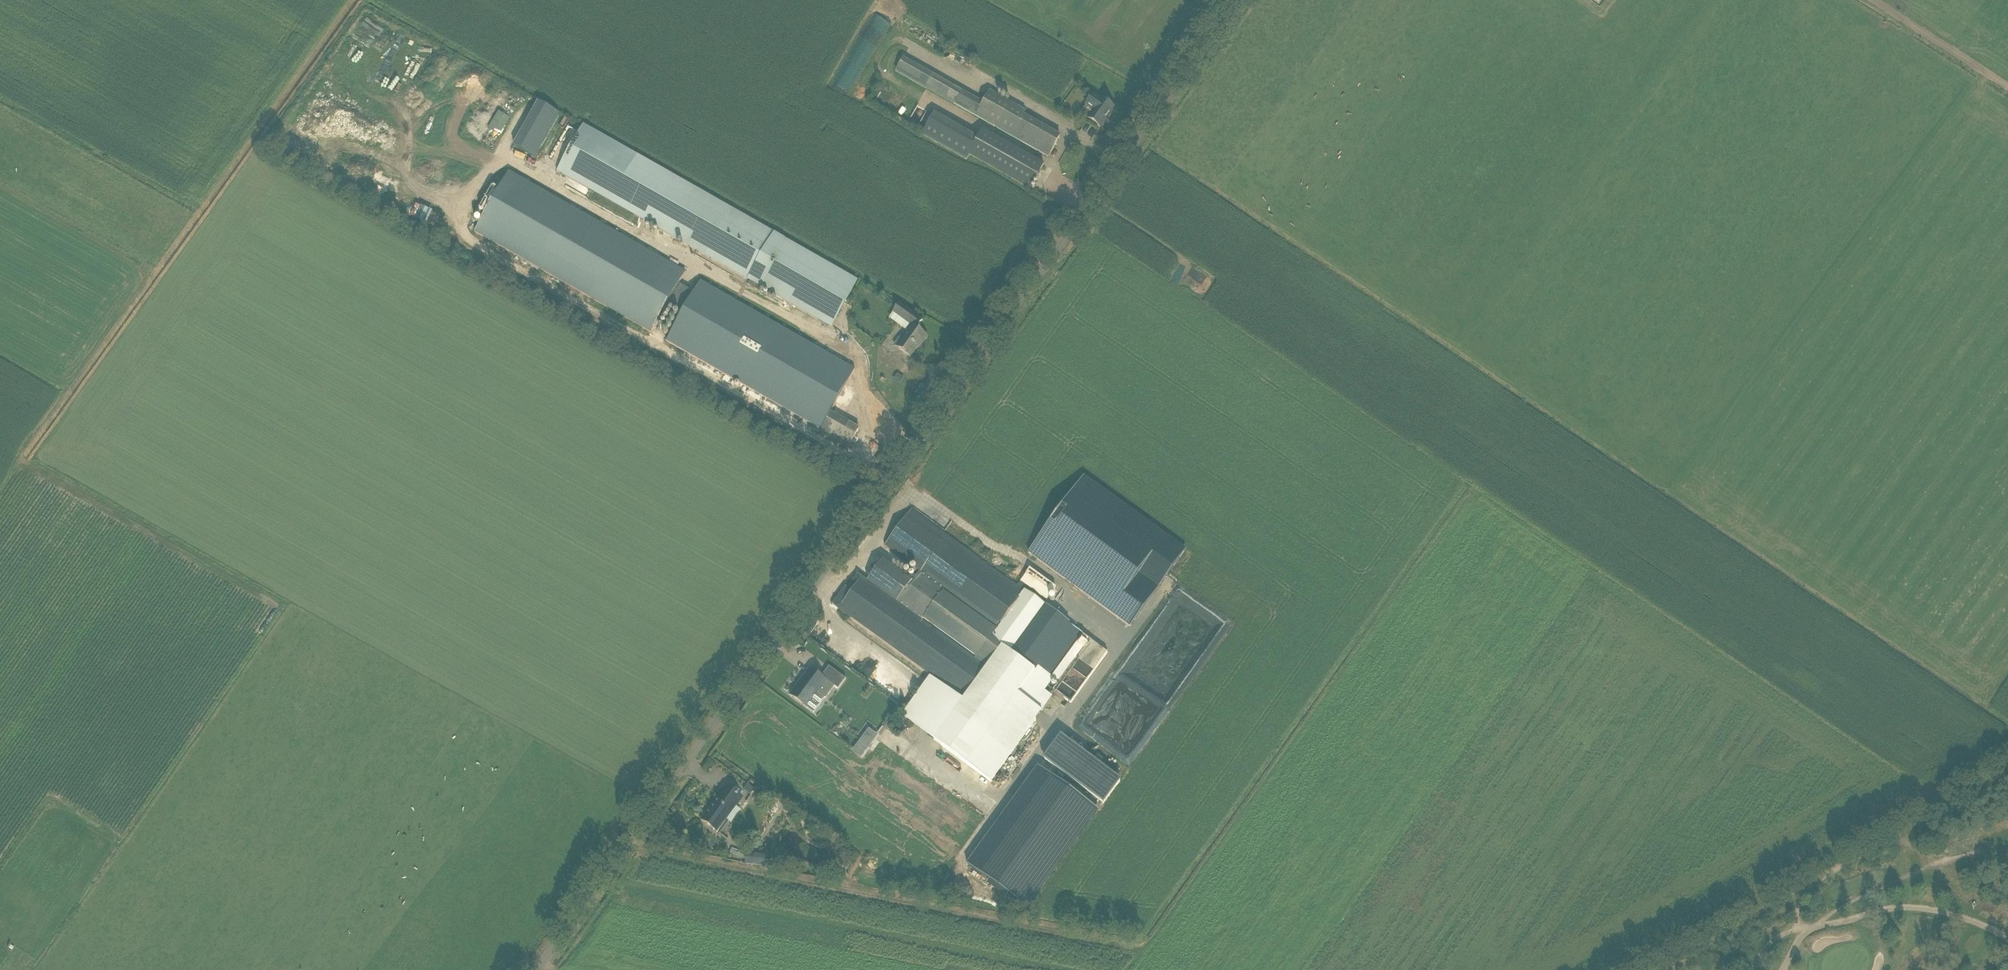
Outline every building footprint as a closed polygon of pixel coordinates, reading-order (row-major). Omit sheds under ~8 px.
[(835,87),(851,94),(871,51),(856,44),(835,87)] [(983,102),(933,74),(903,57),(896,71),(1048,157),(1060,136),(1024,115),(1027,111),(990,90),(983,102)] [(1088,118),(1101,127),(1109,115),(1110,116),(1115,109),(1102,99),(1101,100),(1093,95),(1086,105),(1094,110),(1088,118)] [(531,101),(510,147),(536,159),(558,113),(531,101)] [(1044,165),(982,130),(978,138),(934,113),(922,134),(966,159),(969,153),(1030,188),(1044,165)] [(858,280),(732,208),(697,188),(583,124),(556,171),(670,235),(705,255),(831,327),(858,280)] [(474,232),(650,332),(667,304),(681,312),(691,296),(693,292),(679,284),(686,272),(509,171),(500,187),(493,183),(476,212),(483,216),(474,232)] [(413,204),(409,217),(432,225),(436,212),(413,204)] [(725,277),(719,289),(737,298),(744,287),(725,277)] [(700,280),(666,340),(821,428),(855,368),(700,280)] [(917,329),(924,319),(900,302),(893,312),(912,325),(902,339),(900,338),(895,345),(910,357),(917,347),(919,348),(927,336),(917,329)] [(831,413),(820,433),(848,449),(859,428),(831,413)] [(1128,625),(1184,548),(1084,476),(1031,550),(1030,549),(1028,551),(1029,552),(1028,553),(1128,625)] [(1048,702),(1040,697),(1084,635),(1043,605),(1056,588),(1030,569),(1017,585),(912,509),(885,546),(920,571),(913,582),(883,561),(868,581),(858,574),(848,588),(845,586),(832,604),(964,699),(934,740),(991,781),(1048,702)] [(1056,692),(1071,703),(1108,652),(1092,641),(1056,692)] [(835,686),(810,668),(790,695),(798,701),(814,713),(825,698),(826,698),(835,686)] [(1055,734),(1037,760),(1099,804),(1118,778),(1055,734)] [(862,737),(852,751),(861,757),(871,744),(862,737)] [(1054,778),(983,876),(989,881),(1009,895),(1026,908),(1097,809),(1080,797),(1060,782),(1054,778)] [(719,796),(701,820),(720,834),(729,822),(726,820),(742,797),(725,785),(717,795),(719,796)] [(779,811),(779,802),(765,802),(765,809),(769,815),(777,815),(779,811)] [(745,864),(765,867),(767,855),(747,852),(745,864)]
